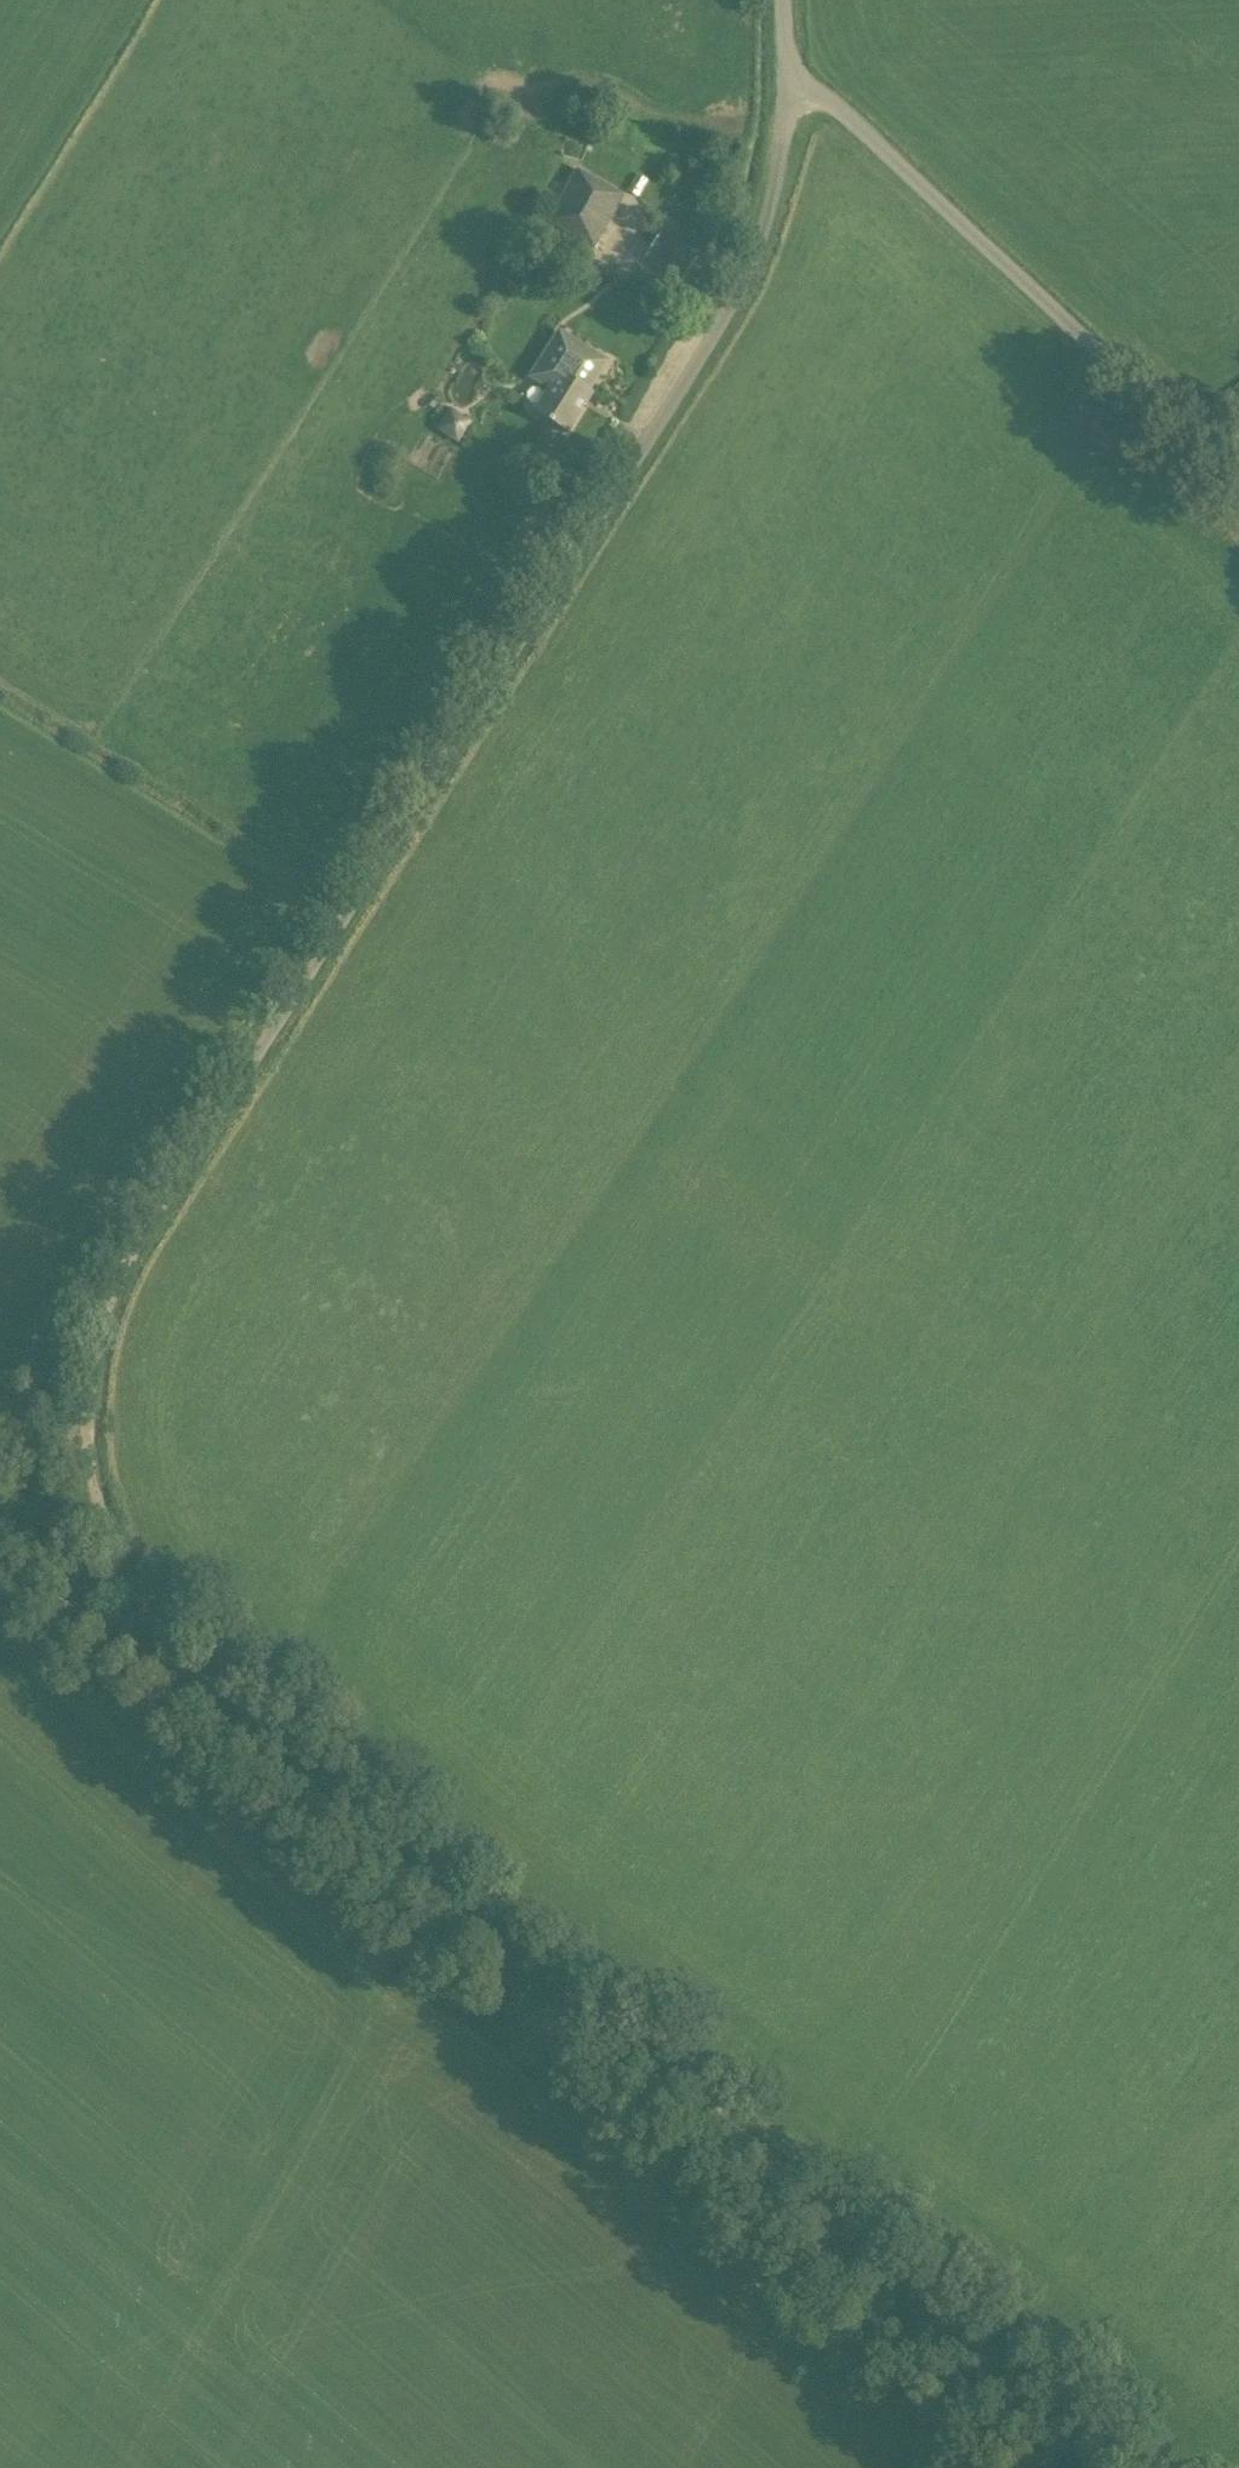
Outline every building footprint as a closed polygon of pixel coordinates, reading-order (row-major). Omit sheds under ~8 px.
[(546,221),(594,249),(625,195),(577,168),(546,221)] [(660,234),(644,260),(681,282),(697,256),(660,234)] [(558,332),(530,378),(548,390),(534,413),(567,434),(591,394),(587,392),(606,362),(558,332)] [(449,406),(435,427),(456,442),(471,421),(449,406)]
